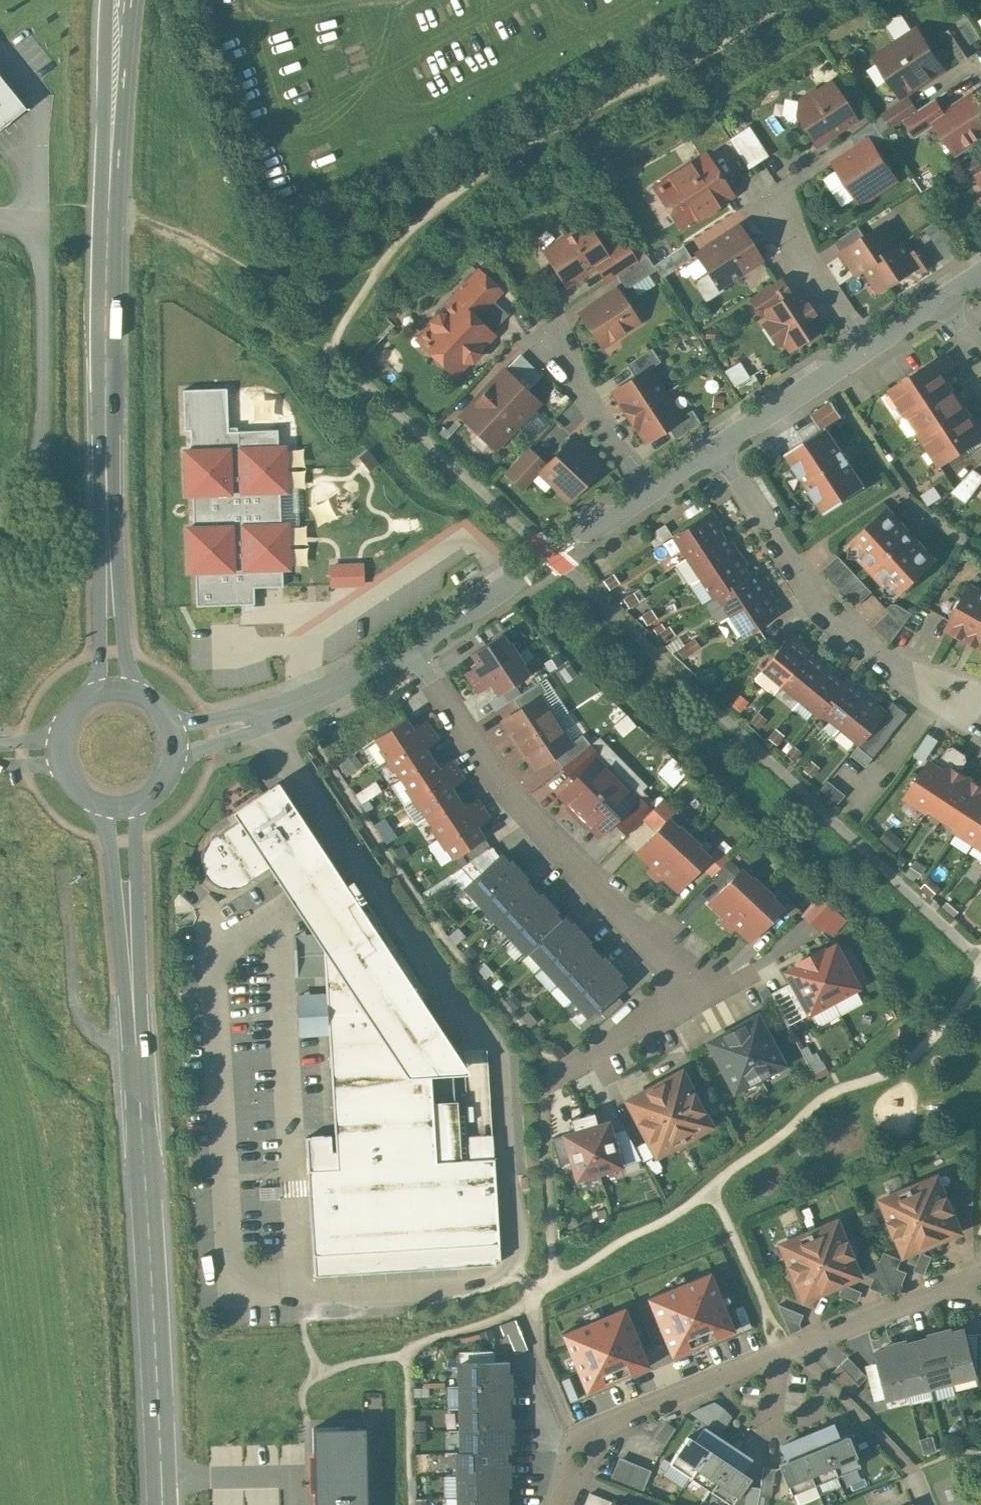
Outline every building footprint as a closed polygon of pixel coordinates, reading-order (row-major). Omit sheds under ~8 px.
[(972,51),(956,26),(943,34),(960,59),(972,51)] [(897,43),(922,82),(943,68),(917,29),(916,29),(916,30),(897,43)] [(922,82),(897,43),(877,57),(876,56),(874,57),(900,96),(922,82)] [(14,117),(27,106),(0,73),(0,128),(14,117)] [(838,96),(830,83),(816,92),(814,89),(799,99),(796,114),(801,121),(799,122),(805,131),(807,130),(814,141),(828,132),(829,134),(853,118),(844,106),(845,101),(843,97),(838,96)] [(973,93),(943,113),(933,120),(935,124),(955,153),(980,135),(980,105),(973,93)] [(904,118),(917,109),(909,97),(884,114),(892,126),(904,118)] [(933,120),(943,113),(934,98),(917,109),(904,118),(916,136),(935,124),(933,120)] [(702,157),(728,138),(711,112),(683,131),(700,156),(702,157)] [(869,139),(873,146),(884,138),(872,120),(848,136),(855,148),(869,139)] [(746,126),(728,138),(736,150),(747,143),(751,144),(756,140),(746,126)] [(869,139),(855,148),(849,152),(834,162),(860,203),(896,180),(873,146),(869,139)] [(966,164),(976,178),(978,177),(978,176),(980,174),(980,154),(966,164)] [(702,157),(700,156),(653,187),(657,193),(661,190),(662,192),(661,199),(672,216),(679,218),(684,225),(702,213),(707,215),(714,210),(715,205),(727,197),(702,157)] [(857,274),(865,268),(901,244),(886,222),(864,236),(857,226),(834,241),(842,253),(843,252),(847,257),(850,262),(850,264),(857,274)] [(584,225),(544,251),(557,271),(562,268),(571,281),(595,265),(594,264),(605,256),(602,252),(584,225)] [(739,226),(717,239),(740,273),(760,260),(749,243),(739,226)] [(719,286),(740,273),(717,239),(707,246),(696,253),(709,272),(718,287),(719,286)] [(621,240),(602,252),(605,256),(594,264),(595,265),(606,281),(616,275),(636,262),(621,240)] [(904,242),(901,244),(865,268),(872,278),(878,278),(884,287),(900,277),(915,267),(919,272),(933,262),(922,245),(911,253),(904,242)] [(661,278),(691,258),(683,245),(652,265),(655,269),(661,278)] [(636,262),(616,275),(625,289),(655,269),(652,265),(646,255),(636,262)] [(477,270),(450,298),(454,301),(455,300),(472,317),(497,291),(500,293),(500,292),(477,270)] [(722,290),(719,286),(718,287),(709,272),(700,278),(698,288),(706,300),(722,290)] [(790,294),(779,277),(748,297),(761,316),(766,312),(765,311),(790,294)] [(616,289),(579,314),(598,342),(613,332),(615,336),(637,321),(616,289)] [(821,326),(802,298),(796,297),(793,299),(790,294),(765,311),(766,312),(789,347),(821,326)] [(454,301),(443,312),(437,312),(429,321),(427,327),(417,338),(455,374),(456,373),(455,372),(465,361),(472,361),(475,357),(479,353),(479,346),(489,335),(491,336),(492,335),(472,317),(455,300),(454,301)] [(652,348),(627,364),(635,376),(645,370),(646,371),(661,361),(652,348)] [(906,414),(950,386),(943,374),(954,367),(945,352),(889,388),(906,414)] [(726,366),(738,387),(751,379),(739,358),(726,366)] [(481,393),(515,425),(537,401),(503,370),(493,381),(481,393)] [(625,410),(629,416),(664,393),(655,379),(650,378),(646,371),(645,370),(635,376),(614,391),(626,410),(625,410)] [(923,440),(967,411),(950,386),(906,414),(923,440)] [(515,425),(481,393),(470,405),(460,416),(493,448),(515,425)] [(674,408),(664,393),(629,416),(633,423),(634,422),(647,441),(668,427),(678,421),(677,419),(673,413),(674,408)] [(811,415),(821,429),(825,426),(840,416),(832,401),(811,415)] [(668,427),(675,439),(701,423),(692,410),(677,419),(678,421),(668,427)] [(923,440),(940,465),(980,438),(980,416),(974,421),(967,411),(923,440)] [(845,456),(825,426),(821,429),(785,453),(825,513),(865,486),(845,456)] [(196,572),(197,604),(252,602),(251,584),(281,583),(280,568),(291,568),(289,522),(281,522),(280,493),(290,493),(289,443),(278,443),(278,429),(236,430),(237,446),(184,447),(186,493),(194,493),(195,524),(185,525),(187,573),(196,572)] [(585,452),(571,438),(540,471),(569,498),(598,467),(583,453),(585,452)] [(527,446),(503,472),(522,490),(531,480),(526,475),(541,459),(527,446)] [(950,492),(965,503),(980,481),(980,474),(973,468),(950,492)] [(908,531),(887,509),(851,542),(860,551),(860,556),(885,584),(890,584),(902,596),(915,584),(911,581),(934,560),(914,537),(912,539),(909,535),(906,532),(908,531)] [(672,537),(685,557),(720,534),(714,526),(718,524),(709,511),(672,537)] [(685,557),(699,577),(737,552),(729,541),(726,543),(720,534),(685,557)] [(712,597),(715,594),(746,574),(741,566),(745,564),(737,552),(699,577),(712,597)] [(871,591),(837,555),(822,569),(856,605),(871,591)] [(332,583),(364,583),(363,565),(331,565),(332,583)] [(750,571),(746,574),(715,594),(730,616),(768,592),(759,577),(755,580),(750,571)] [(612,574),(602,580),(608,589),(618,582),(612,574)] [(970,585),(946,628),(968,640),(969,639),(972,641),(975,643),(975,644),(980,648),(980,591),(970,585)] [(632,592),(622,599),(628,607),(638,601),(632,592)] [(774,602),(768,592),(730,616),(743,635),(777,613),(771,604),(774,602)] [(890,604),(886,608),(888,611),(874,625),(890,642),(911,613),(896,604),(890,604)] [(650,609),(640,616),(645,624),(656,618),(650,609)] [(674,634),(668,626),(658,632),(664,641),(674,634)] [(501,633),(470,654),(477,665),(463,673),(469,683),(516,652),(509,641),(507,642),(501,633)] [(772,694),(779,685),(806,653),(798,646),(801,643),(789,634),(753,677),(772,694)] [(686,643),(676,650),(682,658),(692,651),(686,643)] [(516,652),(469,683),(476,692),(489,684),(496,694),(528,674),(522,664),(523,663),(516,652)] [(779,685),(798,701),(827,666),(816,656),(813,659),(806,653),(779,685)] [(837,674),(827,666),(798,701),(817,715),(818,712),(842,683),(834,677),(837,674)] [(575,699),(596,688),(585,669),(564,681),(575,699)] [(818,712),(837,728),(867,693),(856,684),(853,687),(845,680),(842,683),(818,712)] [(513,699),(519,708),(538,695),(539,696),(546,691),(540,681),(513,699)] [(837,728),(857,744),(883,712),(875,705),(877,702),(867,693),(837,728)] [(554,720),(539,696),(538,695),(519,708),(501,720),(517,744),(554,720)] [(739,695),(731,704),(739,711),(747,701),(739,695)] [(892,701),(883,712),(857,744),(871,755),(907,713),(892,701)] [(765,718),(757,712),(749,721),(757,728),(765,718)] [(412,729),(405,718),(373,738),(387,759),(431,729),(425,720),(412,729)] [(533,769),(552,756),(570,744),(570,743),(554,720),(517,744),(533,769)] [(782,735),(774,728),(767,738),(775,744),(782,735)] [(431,729),(387,759),(400,778),(431,758),(424,747),(437,738),(431,729)] [(552,756),(562,766),(589,744),(582,734),(570,743),(570,744),(552,756)] [(562,766),(572,780),(594,758),(595,759),(598,756),(589,744),(562,766)] [(792,745),(784,754),(792,761),(800,751),(792,745)] [(927,810),(932,803),(930,803),(941,789),(934,786),(958,749),(956,748),(953,746),(946,747),(934,765),(928,761),(906,796),(927,810)] [(965,754),(958,749),(934,786),(941,789),(930,803),(932,803),(945,813),(968,778),(958,772),(966,760),(965,754)] [(431,758),(400,778),(413,798),(457,769),(451,759),(438,768),(431,758)] [(614,778),(595,759),(594,758),(572,780),(559,793),(579,814),(614,778)] [(810,761),(802,770),(810,776),(818,767),(810,761)] [(457,769),(413,798),(426,818),(458,797),(451,787),(464,778),(457,769)] [(633,797),(614,778),(579,814),(598,834),(612,821),(634,799),(633,797)] [(834,802),(842,793),(826,778),(817,786),(834,802)] [(968,778),(945,813),(958,821),(960,822),(969,808),(974,812),(980,801),(980,779),(978,784),(968,778)] [(456,1102),(431,1104),(429,1075),(468,1072),(425,1007),(424,991),(364,900),(364,899),(351,880),(344,885),(334,869),(276,782),(233,811),(238,819),(207,840),(203,846),(199,859),(200,866),(206,877),(211,882),(223,887),(230,888),(237,887),(269,866),(291,900),(322,949),(324,977),(325,992),(328,1035),(328,1049),(335,1150),(332,1150),(331,1134),(305,1135),(315,1276),(496,1265),(495,1260),(501,1259),(493,1134),(469,1136),(471,1159),(460,1160),(456,1102)] [(636,795),(633,797),(634,799),(612,821),(626,835),(642,819),(650,808),(636,795)] [(458,797),(426,818),(439,838),(483,809),(478,799),(465,808),(458,797)] [(662,797),(650,808),(642,819),(655,831),(666,819),(675,810),(662,797)] [(974,812),(969,808),(960,822),(958,821),(954,828),(975,842),(980,833),(980,801),(974,812)] [(483,809),(439,838),(452,858),(464,850),(484,837),(476,825),(489,817),(483,809)] [(651,876),(688,836),(679,828),(678,829),(666,819),(655,831),(636,852),(651,866),(647,871),(651,876)] [(697,844),(688,836),(651,876),(655,880),(660,875),(676,889),(699,864),(707,856),(695,846),(697,844)] [(473,880),(498,857),(484,837),(464,850),(470,860),(460,867),(473,880)] [(727,858),(716,847),(707,856),(699,864),(711,876),(727,858)] [(465,887),(482,904),(519,871),(514,865),(512,867),(509,863),(501,855),(498,857),(473,880),(465,887)] [(724,926),(761,887),(752,879),(751,880),(739,869),(709,902),(724,917),(720,922),(724,926)] [(482,904),(495,919),(530,888),(523,880),(520,876),(522,875),(519,871),(482,904)] [(761,887),(724,926),(728,930),(733,925),(749,940),(780,907),(768,896),(770,895),(761,887)] [(495,919),(511,936),(548,903),(544,898),(542,900),(538,897),(530,888),(495,919)] [(820,895),(804,912),(821,928),(837,911),(820,895)] [(552,908),(548,903),(511,936),(526,953),(529,950),(561,921),(553,913),(550,909),(552,908)] [(542,965),(544,967),(581,933),(577,929),(575,931),(572,927),(564,918),(561,921),(529,950),(531,952),(542,965)] [(544,967),(559,982),(594,951),(586,943),(583,939),(585,937),(581,933),(544,967)] [(841,949),(835,936),(824,942),(823,939),(810,946),(836,995),(860,982),(852,967),(857,964),(847,945),(841,949)] [(797,953),(798,956),(786,963),(794,977),(811,1008),(836,995),(810,946),(797,953)] [(559,982),(573,999),(610,966),(607,961),(605,963),(601,960),(594,951),(559,982)] [(542,965),(531,952),(522,960),(534,973),(542,965)] [(614,970),(610,966),(573,999),(589,1017),(597,1009),(615,993),(624,985),(616,975),(612,972),(614,970)] [(794,977),(772,989),(789,1020),(811,1008),(794,977)] [(328,1035),(325,992),(298,994),(300,1036),(328,1035)] [(623,1001),(615,993),(597,1009),(605,1018),(623,1001)] [(756,1015),(707,1041),(733,1091),(782,1064),(756,1015)] [(692,1092),(680,1071),(653,1085),(682,1140),(684,1139),(683,1137),(706,1125),(707,1126),(709,1125),(701,1110),(703,1109),(693,1091),(692,1092)] [(653,1085),(625,1100),(637,1121),(635,1122),(645,1140),(647,1139),(655,1154),(657,1153),(656,1152),(680,1139),(681,1141),(682,1140),(653,1085)] [(593,1105),(582,1108),(600,1170),(624,1163),(609,1114),(597,1118),(593,1105)] [(600,1170),(581,1108),(570,1111),(574,1124),(562,1128),(576,1177),(600,1170)] [(941,1185),(937,1176),(931,1179),(930,1179),(910,1187),(932,1242),(960,1231),(952,1211),(953,1210),(947,1196),(946,1196),(941,1185)] [(932,1242),(910,1187),(889,1196),(882,1199),(886,1207),(885,1208),(890,1219),(888,1220),(894,1234),(896,1234),(904,1254),(932,1242)] [(828,1223),(807,1232),(829,1287),(857,1276),(849,1256),(851,1255),(844,1240),(843,1241),(838,1229),(832,1231),(828,1223)] [(807,1232),(785,1241),(788,1249),(782,1252),(787,1263),(786,1264),(792,1279),(793,1278),(802,1298),(829,1287),(807,1232)] [(897,1257),(882,1251),(879,1260),(894,1267),(897,1257)] [(921,1252),(914,1267),(924,1271),(931,1256),(921,1252)] [(879,1260),(870,1256),(864,1271),(873,1275),(879,1260)] [(873,1275),(869,1285),(879,1289),(885,1274),(879,1260),(873,1275)] [(894,1267),(879,1260),(885,1274),(899,1280),(903,1271),(894,1267)] [(710,1271),(647,1298),(671,1357),(735,1331),(710,1271)] [(892,1291),(885,1274),(879,1289),(881,1295),(892,1291)] [(899,1280),(885,1274),(892,1291),(902,1287),(899,1280)] [(857,1290),(842,1284),(838,1294),(853,1300),(857,1290)] [(778,1304),(784,1317),(799,1323),(803,1314),(778,1304)] [(562,1332),(587,1391),(650,1365),(626,1306),(562,1332)] [(799,1323),(784,1317),(790,1334),(801,1329),(799,1323)] [(963,1329),(951,1332),(951,1329),(940,1332),(952,1381),(975,1375),(963,1329)] [(940,1332),(929,1335),(929,1338),(918,1341),(930,1386),(952,1381),(940,1332)] [(918,1341),(907,1343),(906,1340),(895,1343),(907,1392),(930,1386),(918,1341)] [(895,1343),(884,1346),(885,1349),(873,1352),(884,1398),(907,1392),(895,1343)] [(458,1351),(459,1363),(495,1362),(494,1350),(458,1351)] [(867,1376),(848,1356),(839,1364),(859,1384),(867,1376)] [(506,1362),(495,1362),(459,1363),(459,1386),(507,1384),(507,1378),(507,1374),(506,1362)] [(857,1385),(838,1365),(830,1373),(849,1393),(857,1385)] [(507,1391),(507,1384),(459,1386),(460,1408),(507,1407),(507,1395),(507,1391)] [(508,1418),(507,1407),(460,1408),(460,1430),(508,1429),(508,1423),(508,1418)] [(666,1422),(656,1436),(665,1442),(674,1429),(666,1422)] [(846,1436),(838,1439),(832,1425),(817,1431),(835,1475),(858,1465),(846,1436)] [(313,1427),(315,1504),(368,1504),(366,1426),(313,1427)] [(695,1441),(687,1436),(679,1450),(670,1463),(691,1477),(715,1440),(717,1437),(704,1428),(695,1441)] [(508,1436),(508,1429),(460,1430),(461,1452),(504,1451),(504,1452),(508,1452),(508,1440),(508,1436)] [(835,1475),(817,1431),(816,1431),(818,1434),(797,1443),(796,1439),(795,1440),(813,1484),(835,1475)] [(715,1440),(691,1477),(710,1490),(735,1453),(715,1440)] [(795,1440),(780,1446),(786,1461),(778,1464),(790,1494),(813,1484),(795,1440)] [(669,1443),(652,1469),(662,1475),(670,1463),(679,1450),(669,1443)] [(735,1453),(710,1490),(731,1504),(749,1477),(742,1472),(750,1459),(737,1450),(735,1453)] [(457,1452),(458,1475),(505,1474),(505,1467),(505,1463),(504,1452),(504,1451),(461,1452),(457,1452)] [(648,1472),(617,1460),(611,1476),(642,1489),(648,1472)] [(775,1469),(763,1467),(760,1488),(759,1495),(771,1497),(775,1469)] [(505,1480),(505,1474),(458,1475),(458,1497),(505,1496),(505,1485),(505,1480)] [(746,1504),(758,1504),(759,1495),(760,1488),(749,1486),(746,1504)] [(505,1496),(458,1497),(458,1504),(505,1504),(505,1496)]
